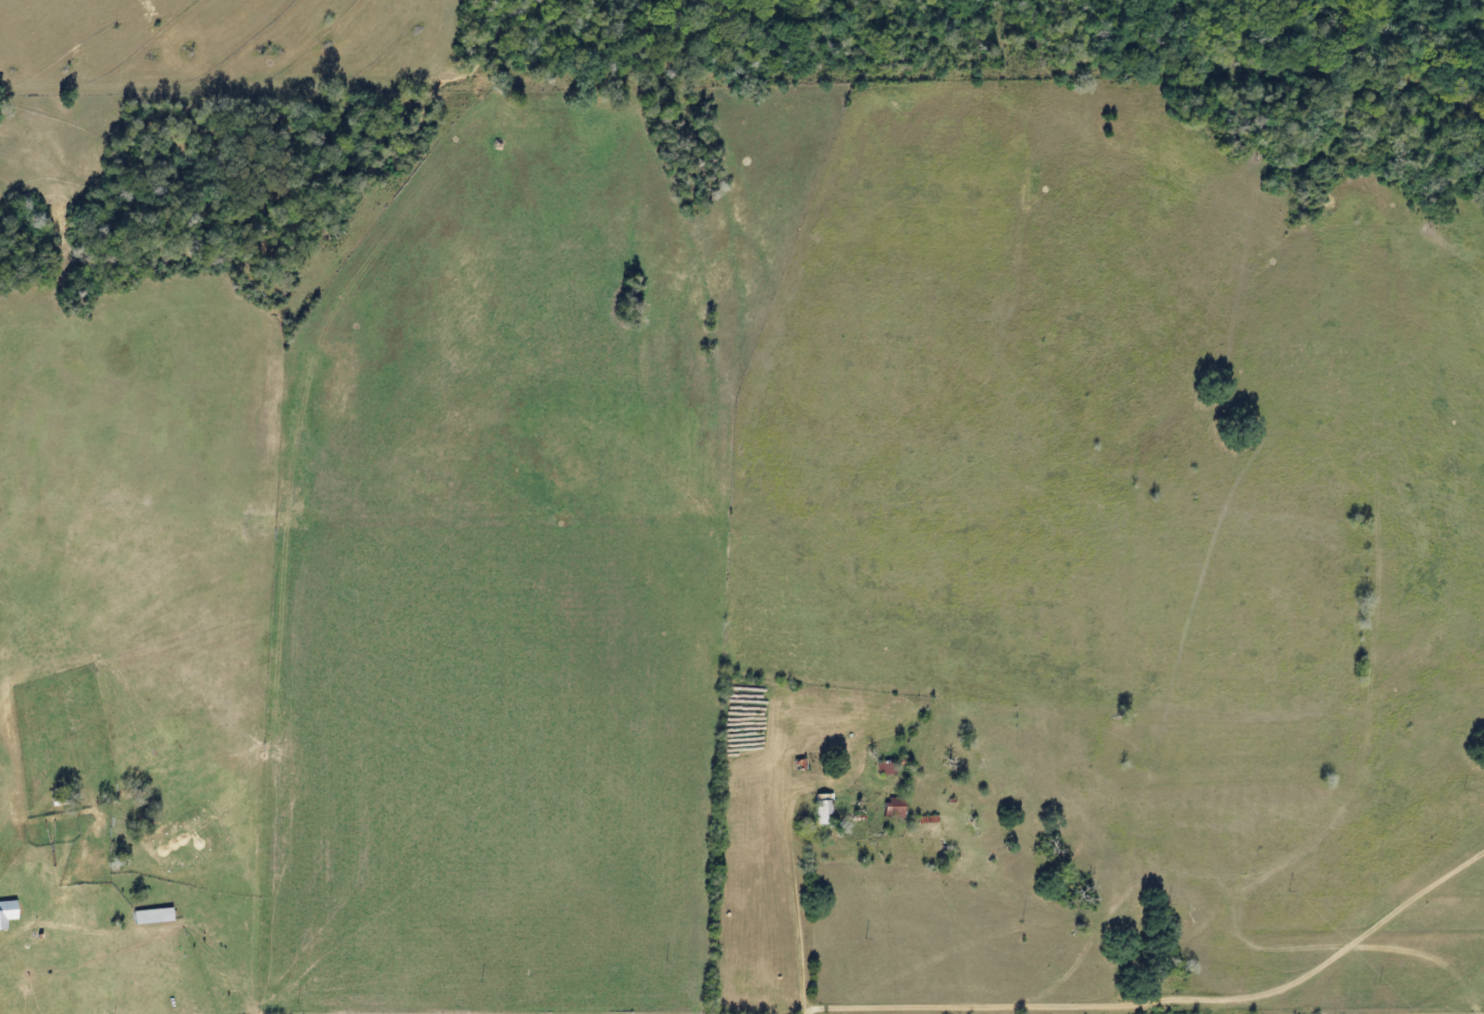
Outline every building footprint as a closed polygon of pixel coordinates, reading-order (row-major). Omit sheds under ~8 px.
[(878,776),(890,771),(886,761),(874,766),(878,776)] [(810,824),(827,824),(827,793),(810,793),(810,824)] [(898,817),(898,797),(880,798),(881,817),(898,817)] [(3,929),(3,920),(11,920),(11,902),(0,902),(0,929),(3,929)] [(130,923),(168,922),(167,909),(129,910),(130,923)]
